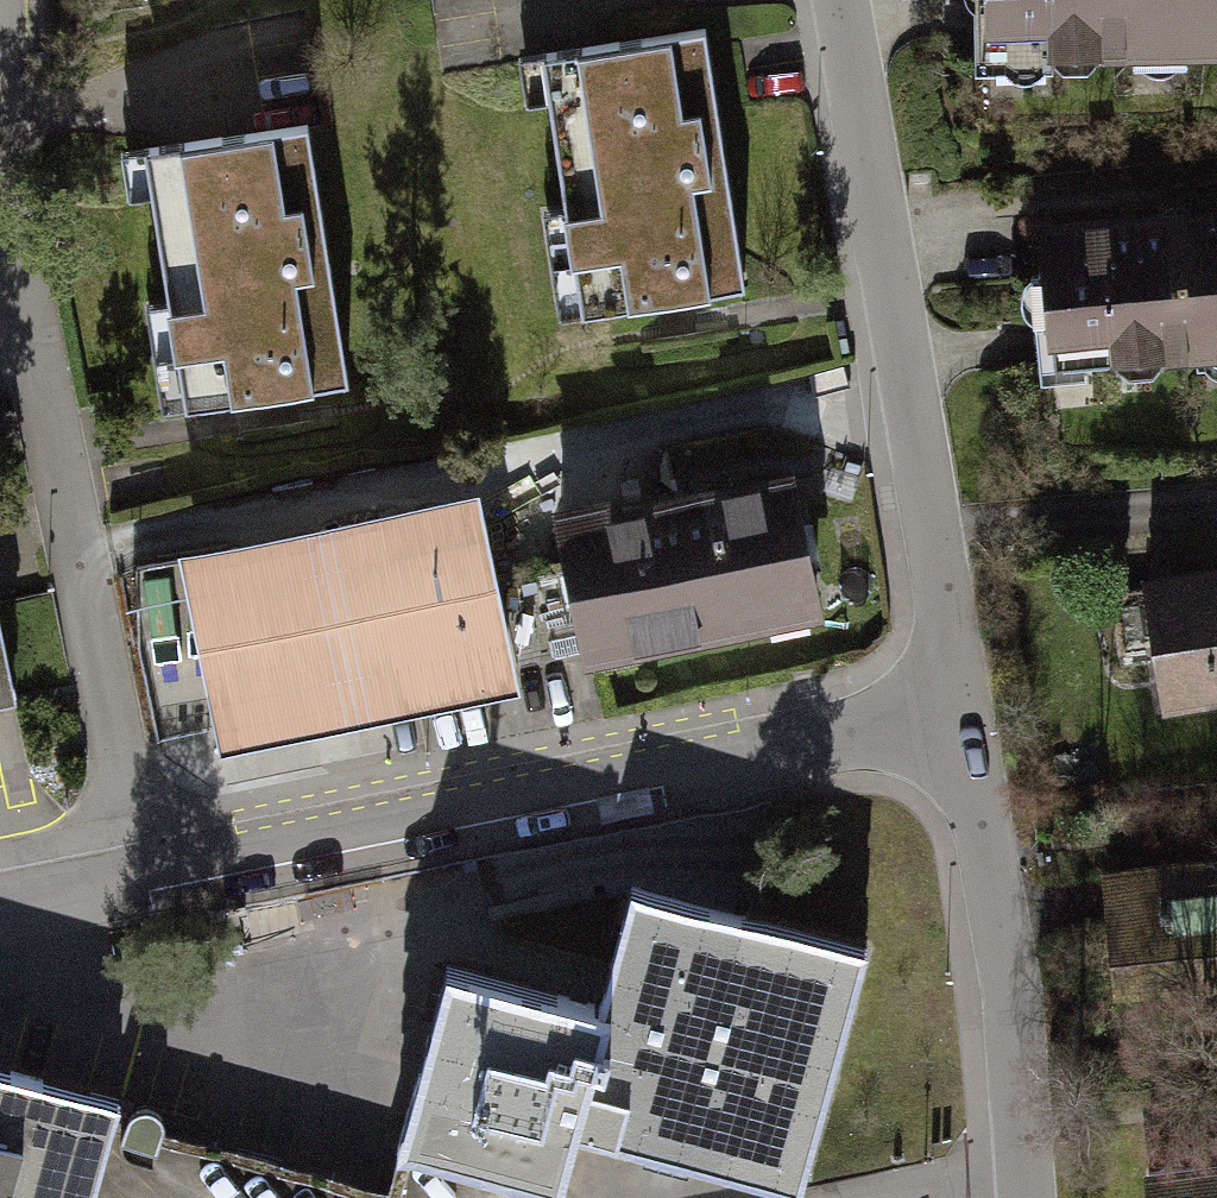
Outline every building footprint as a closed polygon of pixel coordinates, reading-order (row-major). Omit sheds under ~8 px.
[(977,90),(1043,89),(1057,74),(1095,75),(1108,64),(1216,61),(1216,0),(976,0),(977,90)] [(552,53),(520,57),(530,104),(553,100),(571,208),(546,212),(565,326),(590,322),(637,314),(700,304),(721,300),(745,297),(710,31),(683,35),(658,38),(588,48),(552,53)] [(148,149),(117,154),(124,203),(158,198),(188,412),(232,406),(259,403),(321,394),(353,389),(316,126),(279,131),(214,140),(167,147),(148,149)] [(1038,218),(1048,348),(1113,343),(1115,361),(1216,352),(1216,204),(1038,218)] [(801,461),(558,510),(589,665),(833,616),(801,461)] [(481,492),(179,559),(218,761),(525,696),(481,492)] [(0,533),(0,715),(37,708),(0,533)] [(1145,576),(1169,714),(1216,706),(1216,563),(1145,576)] [(1106,865),(1112,963),(1216,956),(1216,858),(1106,865)] [(793,1197),(797,1197),(860,953),(638,896),(603,1030),(574,1141),(793,1197)] [(442,988),(397,1162),(538,1197),(559,1197),(574,1141),(603,1030),(442,988)] [(121,1108),(0,1082),(0,1197),(95,1197),(121,1108)] [(1147,1171),(1150,1197),(1216,1197),(1216,1162),(1147,1171)]
